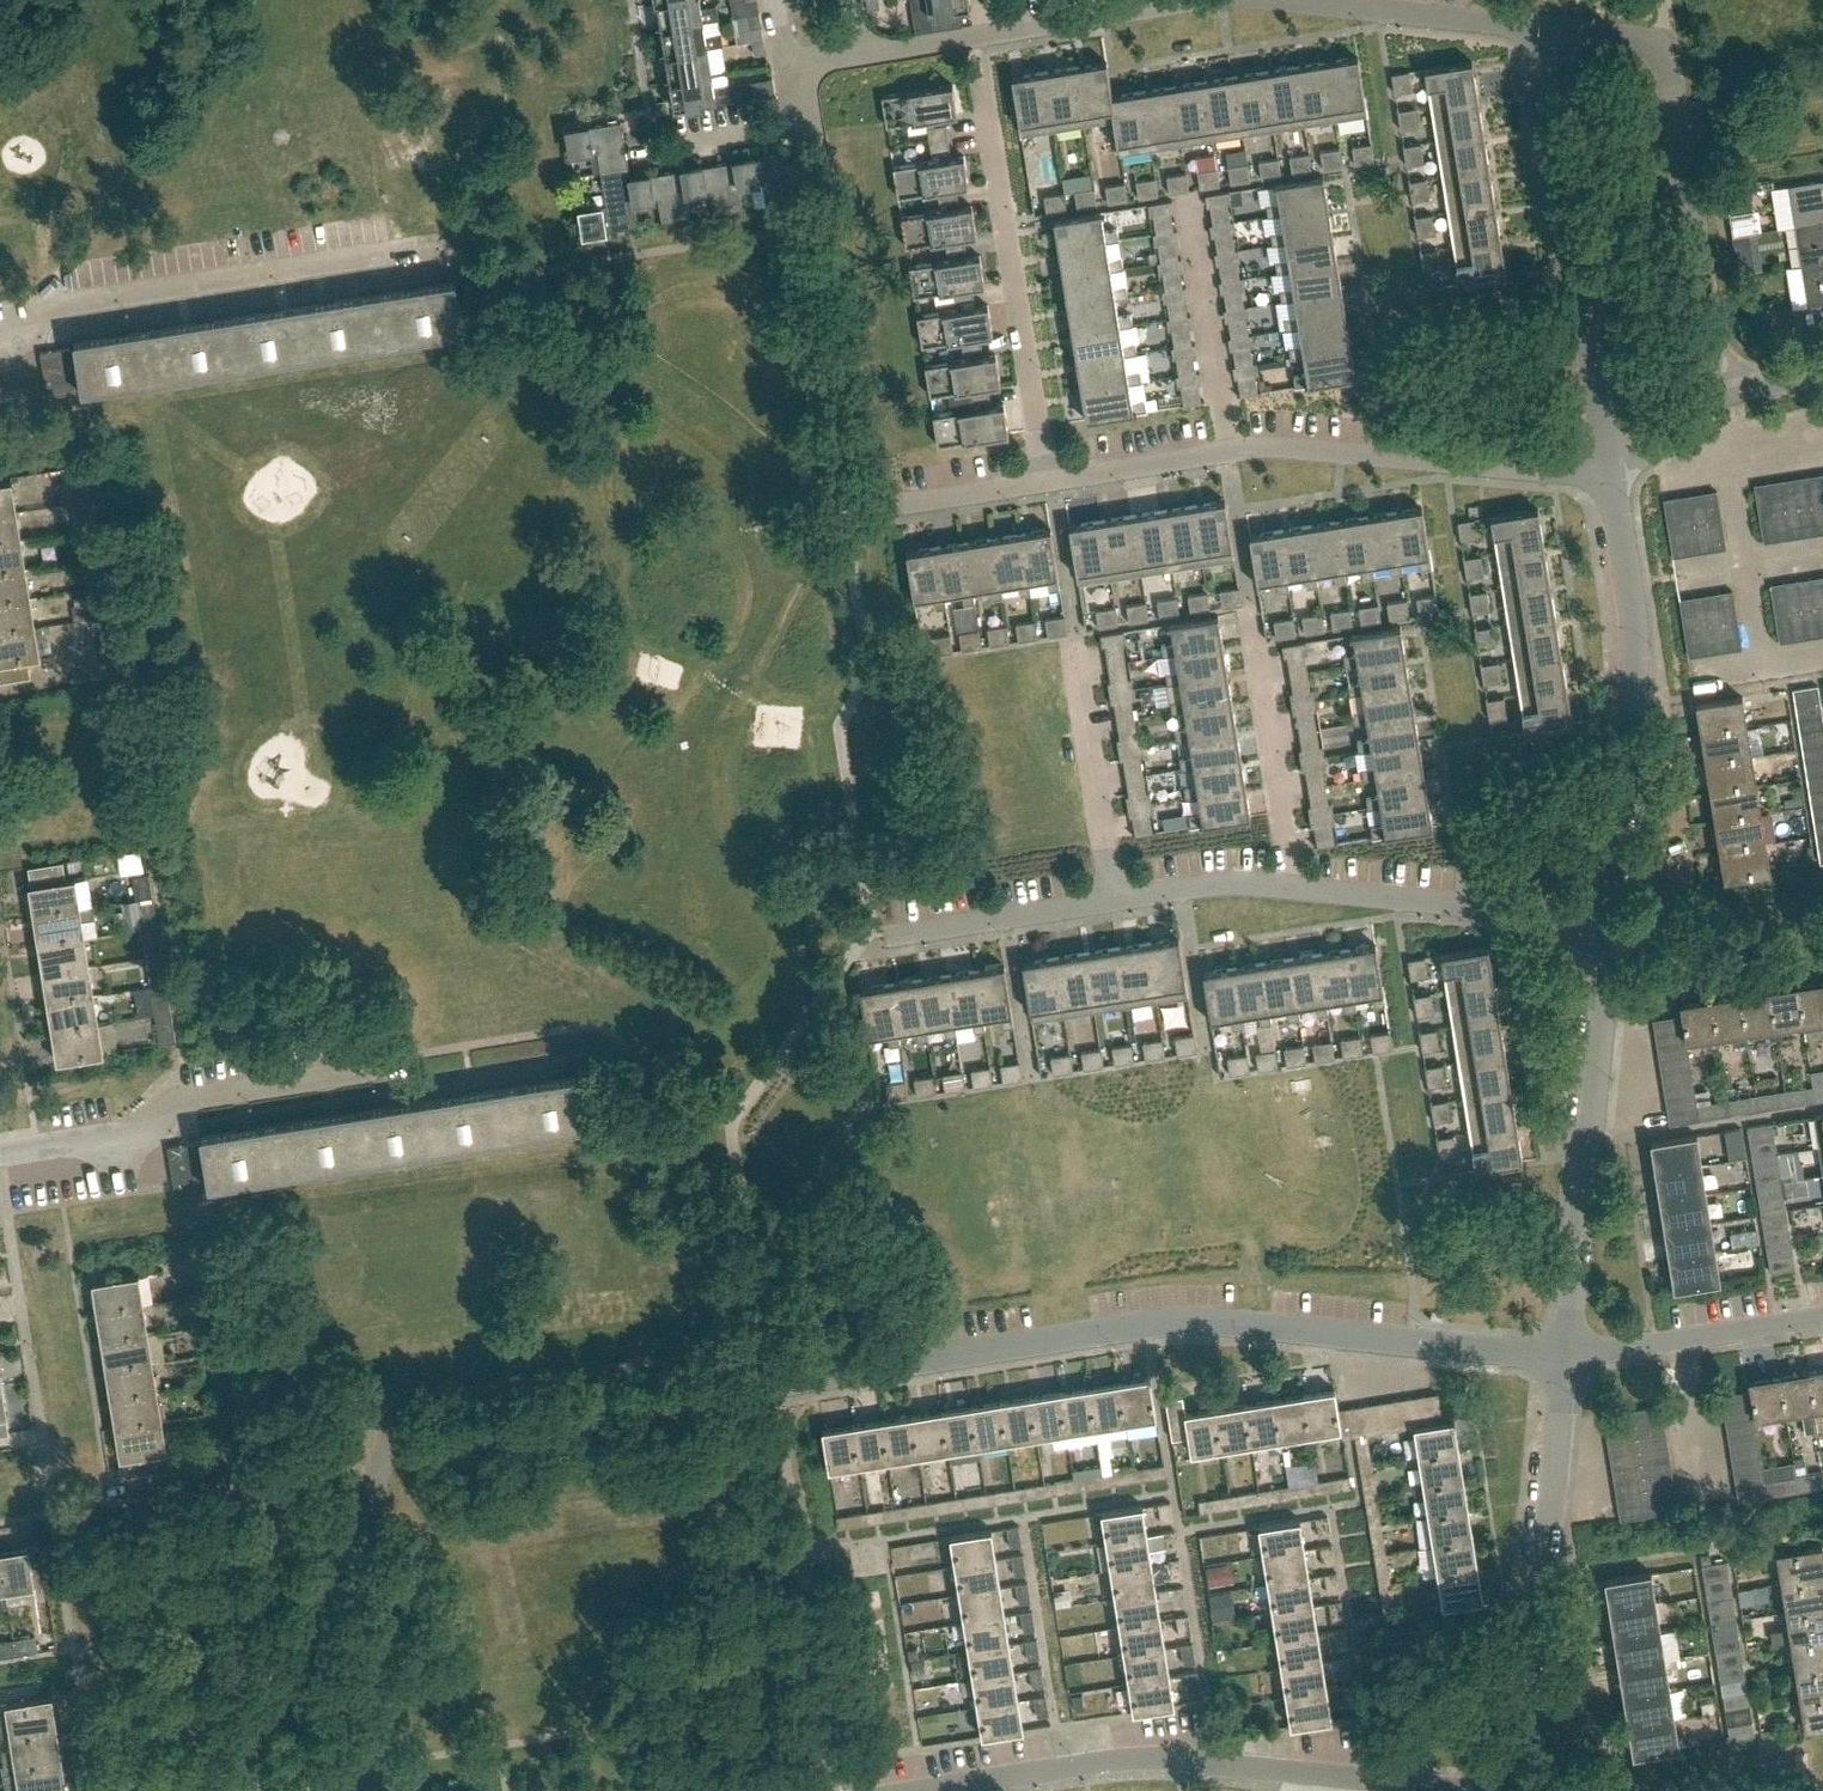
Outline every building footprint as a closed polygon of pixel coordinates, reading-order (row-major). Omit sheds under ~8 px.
[(704,21),(719,19),(717,7),(702,9),(700,0),(666,0),(655,2),(655,1),(652,2),(652,3),(654,3),(659,11),(662,27),(662,28),(704,21)] [(880,7),(879,0),(867,0),(868,9),(880,7)] [(929,13),(971,7),(970,0),(927,0),(929,13)] [(750,28),(762,26),(760,12),(748,14),(750,28)] [(666,54),(708,47),(723,45),(722,33),(706,36),(704,21),(662,28),(662,27),(656,28),(656,30),(658,29),(663,37),(666,53),(666,54)] [(754,54),(766,52),(764,38),(752,40),(754,54)] [(670,80),(712,74),(728,71),(726,60),(710,62),(708,47),(666,54),(666,53),(660,54),(661,56),(662,56),(668,64),(670,80)] [(1326,61),(1336,120),(1367,115),(1358,56),(1326,61)] [(1111,96),(1112,96),(1107,61),(1075,66),(1084,125),(1114,120),(1115,120),(1111,96)] [(1305,125),(1336,120),(1326,61),(1295,66),(1305,125)] [(1431,105),(1478,97),(1472,61),(1425,68),(1431,105)] [(1054,130),(1084,125),(1075,66),(1044,71),(1054,130)] [(1274,130),(1305,125),(1295,66),(1265,71),(1274,130)] [(1022,135),(1054,130),(1044,71),(1012,77),(1022,135)] [(1243,135),(1274,130),(1265,71),(1234,76),(1243,135)] [(1395,93),(1412,90),(1409,71),(1392,74),(1395,93)] [(670,80),(664,80),(665,82),(666,82),(672,90),(675,107),(716,101),(712,74),(670,80)] [(1213,140),(1243,135),(1234,76),(1203,81),(1213,140)] [(773,78),(714,88),(716,101),(715,101),(716,104),(716,105),(750,100),(776,95),(773,78)] [(1182,145),(1213,140),(1203,81),(1173,86),(1182,145)] [(953,84),(882,95),(886,121),(887,125),(958,114),(953,84)] [(1151,150),(1182,145),(1173,86),(1142,91),(1151,150)] [(1119,155),(1151,150),(1142,91),(1112,96),(1111,96),(1115,120),(1114,120),(1119,155)] [(1436,140),(1484,133),(1478,97),(1431,105),(1436,140)] [(1401,130),(1418,127),(1415,107),(1398,110),(1401,130)] [(601,171),(629,167),(621,121),(567,129),(571,154),(597,150),(601,171)] [(946,124),(928,127),(930,140),(948,137),(946,124)] [(1442,176),(1490,168),(1484,133),(1436,140),(1442,176)] [(932,153),(950,150),(948,137),(930,140),(932,153)] [(1355,163),(1375,160),(1375,159),(1372,143),(1371,143),(1353,146),(1355,163)] [(1407,165),(1424,162),(1421,143),(1403,146),(1407,165)] [(1323,168),(1343,165),(1340,148),(1321,151),(1323,168)] [(795,200),(787,152),(734,161),(738,185),(739,185),(751,183),(755,206),(795,200)] [(1293,173),(1312,170),(1309,153),(1290,156),(1293,173)] [(969,185),(964,155),(894,167),(898,197),(938,190),(956,187),(969,185)] [(1262,178),(1282,175),(1279,158),(1259,161),(1262,178)] [(567,164),(568,174),(585,171),(583,161),(567,164)] [(742,208),(739,185),(738,185),(734,161),(682,169),(686,194),(711,190),(714,211),(709,212),(709,213),(742,208)] [(1231,183),(1251,180),(1248,163),(1229,166),(1231,183)] [(630,178),(630,177),(629,167),(601,171),(606,205),(580,209),(584,234),(638,225),(634,202),(633,202),(630,178)] [(1201,188),(1220,185),(1217,168),(1198,171),(1201,188)] [(1448,211),(1495,204),(1490,168),(1442,176),(1448,211)] [(690,217),(686,194),(682,169),(630,177),(630,178),(633,202),(634,202),(658,198),(662,219),(656,220),(657,222),(690,217)] [(1170,193),(1189,190),(1187,173),(1167,176),(1170,193)] [(1280,203),(1267,205),(1269,216),(1281,214),(1281,213),(1329,205),(1324,176),(1277,184),(1280,203)] [(1139,198),(1159,195),(1156,178),(1137,181),(1139,198)] [(1412,200),(1429,198),(1426,178),(1409,181),(1412,200)] [(1789,185),(1796,225),(1822,221),(1822,179),(1789,185)] [(1109,203),(1128,200),(1125,183),(1106,186),(1109,203)] [(940,202),(958,199),(956,187),(938,190),(940,202)] [(1078,208),(1097,205),(1095,188),(1075,191),(1078,208)] [(1231,203),(1229,191),(1206,195),(1207,206),(1231,203)] [(1047,213),(1067,210),(1064,193),(1045,196),(1047,213)] [(1172,200),(1149,204),(1150,215),(1174,212),(1172,200)] [(1453,247),(1501,239),(1495,204),(1448,211),(1453,247)] [(977,235),(972,205),(901,216),(906,246),(946,240),(964,237),(977,235)] [(1284,231),(1271,233),(1273,244),(1286,242),(1286,241),(1333,234),(1329,205),(1281,213),(1281,214),(1284,231)] [(1102,212),(1102,211),(1054,219),(1059,249),(1106,241),(1106,242),(1119,240),(1117,229),(1105,231),(1102,212)] [(1418,236),(1435,233),(1432,214),(1415,217),(1418,236)] [(1234,221),(1210,225),(1212,236),(1236,232),(1234,221)] [(1796,225),(1802,265),(1822,262),(1822,221),(1796,225)] [(1155,245),(1179,241),(1177,230),(1153,234),(1155,245)] [(1338,262),(1333,234),(1286,241),(1286,242),(1289,260),(1276,262),(1278,273),(1290,271),(1290,270),(1338,262)] [(948,252),(966,249),(964,237),(946,240),(948,252)] [(1501,239),(1453,247),(1459,283),(1507,276),(1501,239)] [(1122,257),(1109,259),(1106,242),(1106,241),(1059,249),(1063,277),(1111,269),(1111,270),(1124,268),(1122,257)] [(1239,249),(1215,253),(1217,264),(1240,261),(1239,249)] [(1424,271),(1441,269),(1438,249),(1420,252),(1424,271)] [(985,284),(980,255),(909,266),(914,296),(954,289),(972,286),(985,284)] [(1158,262),(1160,273),(1183,269),(1182,258),(1158,262)] [(1280,290),(1282,301),(1295,299),(1295,298),(1342,291),(1338,262),(1290,270),(1290,271),(1293,288),(1280,290)] [(1802,265),(1808,305),(1822,303),(1822,262),(1802,265)] [(1127,285),(1114,288),(1111,270),(1111,269),(1063,277),(1068,305),(1115,298),(1116,299),(1128,297),(1127,285)] [(1243,277),(1219,281),(1221,293),(1245,289),(1243,277)] [(379,292),(387,343),(464,330),(456,280),(379,292)] [(1164,302),(1188,298),(1186,286),(1163,290),(1164,302)] [(1285,318),(1287,330),(1299,328),(1299,326),(1347,319),(1342,291),(1295,298),(1295,299),(1298,316),(1285,318)] [(311,354),(387,343),(379,292),(303,304),(311,354)] [(1131,314),(1118,316),(1116,299),(1115,298),(1068,305),(1072,334),(1120,326),(1120,327),(1133,325),(1131,314)] [(235,367),(311,354),(303,304),(227,316),(235,367)] [(988,304),(917,316),(922,345),(962,339),(980,336),(993,334),(988,304)] [(1248,306),(1224,310),(1226,321),(1249,317),(1248,306)] [(1167,318),(1169,330),(1193,326),(1191,315),(1167,318)] [(159,378),(235,367),(227,316),(151,328),(159,378)] [(1289,347),(1291,358),(1304,356),(1304,355),(1351,347),(1347,319),(1299,326),(1299,328),(1302,345),(1289,347)] [(1123,344),(1120,327),(1120,326),(1072,334),(1077,362),(1124,354),(1125,355),(1137,353),(1136,342),(1123,344)] [(83,391),(159,378),(151,328),(75,340),(83,391)] [(1254,345),(1252,334),(1228,338),(1230,349),(1254,345)] [(964,351),(982,348),(980,336),(962,339),(964,351)] [(1173,358),(1197,354),(1195,343),(1172,347),(1173,358)] [(43,366),(73,361),(70,346),(41,351),(43,366)] [(1295,385),(1296,386),(1356,377),(1351,347),(1304,355),(1304,356),(1306,373),(1294,375),(1295,385)] [(970,389),(988,386),(1001,384),(996,354),(925,365),(930,395),(970,389)] [(1140,370),(1127,373),(1125,355),(1124,354),(1077,362),(1082,390),(1129,383),(1129,384),(1142,382),(1140,370)] [(45,381),(75,376),(73,361),(43,366),(45,381)] [(1258,374),(1257,362),(1233,366),(1235,378),(1258,374)] [(1178,387),(1202,383),(1200,371),(1176,375),(1178,387)] [(75,376),(45,381),(48,395),(77,391),(75,376)] [(1145,399),(1132,401),(1129,384),(1129,383),(1082,390),(1086,420),(1146,410),(1145,399)] [(971,401),(990,398),(988,386),(970,389),(971,401)] [(933,415),(938,445),(1009,433),(1004,403),(933,415)] [(1822,503),(1822,495),(1820,474),(1807,477),(1811,505),(1822,503)] [(1798,507),(1811,505),(1807,477),(1794,479),(1798,507)] [(75,503),(90,500),(86,478),(71,480),(75,503)] [(1785,509),(1798,507),(1794,479),(1781,481),(1785,509)] [(18,511),(13,481),(0,483),(0,514),(18,511)] [(1772,512),(1785,509),(1781,481),(1768,483),(1772,512)] [(1759,514),(1772,512),(1768,483),(1754,485),(1759,514)] [(1708,522),(1721,519),(1716,491),(1703,493),(1708,522)] [(1695,524),(1708,522),(1703,493),(1690,495),(1695,524)] [(1682,526),(1695,524),(1690,495),(1677,497),(1682,526)] [(1668,528),(1682,526),(1677,497),(1665,499),(1664,499),(1668,528)] [(1194,505),(1203,564),(1235,559),(1225,500),(1194,505)] [(1822,533),(1822,503),(1811,505),(1816,534),(1822,533)] [(1172,569),(1203,564),(1194,505),(1163,510),(1172,569)] [(1803,536),(1816,534),(1811,505),(1798,507),(1803,536)] [(79,531),(94,529),(91,506),(76,509),(79,531)] [(1400,559),(1401,559),(1419,556),(1421,569),(1432,567),(1427,537),(1422,507),(1393,512),(1400,559)] [(1790,538),(1803,536),(1798,507),(1785,509),(1790,538)] [(1497,552),(1544,545),(1538,508),(1491,516),(1497,552)] [(1777,540),(1790,538),(1785,509),(1772,512),(1777,540)] [(1142,574),(1172,569),(1163,510),(1132,515),(1142,574)] [(22,540),(18,511),(0,514),(0,544),(22,540)] [(1403,572),(1401,559),(1400,559),(1393,512),(1364,516),(1372,564),(1373,564),(1390,561),(1392,574),(1403,572)] [(1763,542),(1777,540),(1772,512),(1759,514),(1763,542)] [(1111,579),(1142,574),(1132,515),(1101,520),(1111,579)] [(1375,576),(1373,564),(1372,564),(1364,516),(1336,521),(1344,568),(1345,568),(1362,565),(1364,578),(1375,576)] [(1461,541),(1478,538),(1475,518),(1466,520),(1458,521),(1461,541)] [(1708,522),(1712,550),(1725,548),(1721,519),(1708,522)] [(1079,584),(1111,579),(1101,520),(1069,525),(1079,584)] [(1347,581),(1345,568),(1344,568),(1336,521),(1308,526),(1315,573),(1316,573),(1334,570),(1336,583),(1347,581)] [(1699,552),(1712,550),(1708,522),(1695,524),(1699,552)] [(1686,554),(1699,552),(1695,524),(1682,526),(1686,554)] [(1318,586),(1316,573),(1315,573),(1308,526),(1279,530),(1287,578),(1288,577),(1305,575),(1307,587),(1318,586)] [(1673,556),(1686,554),(1682,526),(1668,528),(1673,556)] [(1029,580),(1030,580),(1047,577),(1049,590),(1061,588),(1051,528),(1021,533),(1029,580)] [(1290,590),(1288,577),(1287,578),(1279,530),(1250,535),(1257,582),(1277,579),(1279,592),(1290,590)] [(1032,593),(1030,580),(1029,580),(1021,533),(993,537),(1001,585),(1002,585),(1019,582),(1021,595),(1032,593)] [(1004,597),(1002,585),(1001,585),(993,537),(965,542),(972,589),(973,589),(990,586),(992,599),(1004,597)] [(27,569),(22,540),(0,544),(0,573),(27,569)] [(975,602),(973,589),(972,589),(965,542),(936,547),(944,594),(945,594),(962,591),(964,604),(975,602)] [(1502,588),(1550,580),(1544,545),(1497,552),(1502,588)] [(947,607),(945,594),(944,594),(936,547),(907,551),(914,599),(934,596),(936,608),(947,607)] [(1467,577),(1484,575),(1481,555),(1464,558),(1467,577)] [(32,598),(27,569),(0,573),(0,603),(32,598)] [(1822,606),(1822,576),(1810,579),(1815,607),(1822,606)] [(1802,609),(1815,607),(1810,579),(1797,581),(1802,609)] [(1508,623),(1555,616),(1550,580),(1502,588),(1508,623)] [(1789,611),(1802,609),(1797,581),(1784,583),(1789,611)] [(1775,613),(1789,611),(1784,583),(1771,585),(1775,613)] [(1223,607),(1242,604),(1239,587),(1220,590),(1223,607)] [(1724,621),(1737,619),(1732,590),(1719,593),(1724,621)] [(1472,613),(1490,610),(1486,591),(1469,593),(1472,613)] [(1191,612),(1210,609),(1207,592),(1188,595),(1191,612)] [(93,618),(108,616),(105,593),(89,596),(91,603),(72,606),(75,620),(93,617),(93,618)] [(1711,623),(1724,621),(1719,593),(1706,595),(1711,623)] [(1420,615),(1439,612),(1439,611),(1436,595),(1417,598),(1420,615)] [(1698,626),(1711,623),(1706,595),(1693,597),(1698,626)] [(1160,617),(1180,614),(1177,597),(1157,600),(1160,617)] [(1684,628),(1698,626),(1693,597),(1679,599),(1684,628)] [(36,627),(32,598),(0,603),(0,633),(36,627)] [(1390,620),(1409,616),(1407,599),(1387,602),(1390,620)] [(1129,622),(1149,619),(1146,602),(1127,605),(1129,622)] [(1362,624),(1381,621),(1378,604),(1359,607),(1362,624)] [(1822,635),(1822,606),(1815,607),(1819,636),(1822,635)] [(1099,627),(1118,624),(1115,607),(1096,610),(1099,627)] [(1806,638),(1819,636),(1815,607),(1802,609),(1806,638)] [(1333,629),(1353,626),(1350,608),(1331,612),(1333,629)] [(1793,640),(1806,638),(1802,609),(1789,611),(1793,640)] [(1780,642),(1793,640),(1789,611),(1775,613),(1780,642)] [(1305,633),(1324,630),(1322,613),(1302,616),(1305,633)] [(1048,636),(1068,632),(1065,615),(1045,619),(1048,636)] [(1162,645),(1163,655),(1176,653),(1223,645),(1219,616),(1171,623),(1174,643),(1162,645)] [(1514,659),(1561,651),(1555,616),(1508,623),(1514,659)] [(1277,638),(1296,635),(1293,618),(1274,621),(1277,638)] [(1724,621),(1728,650),(1742,648),(1737,619),(1724,621)] [(1019,640),(1038,637),(1035,620),(1016,623),(1019,640)] [(1715,652),(1728,650),(1724,621),(1711,623),(1715,652)] [(98,647),(113,645),(109,622),(94,624),(98,647)] [(1702,654),(1715,652),(1711,623),(1698,626),(1702,654)] [(990,645),(1010,642),(1007,625),(988,628),(990,645)] [(0,633),(0,682),(30,677),(27,659),(41,657),(38,638),(46,637),(44,626),(36,627),(0,633)] [(1344,656),(1346,667),(1358,664),(1405,656),(1401,626),(1353,634),(1357,654),(1344,656)] [(1478,648),(1495,645),(1492,626),(1475,629),(1478,648)] [(1689,656),(1702,654),(1698,626),(1684,628),(1689,656)] [(962,649),(981,646),(979,629),(959,632),(962,649)] [(1102,646),(1126,642),(1124,631),(1101,634),(1102,646)] [(934,654),(953,651),(950,634),(931,637),(934,654)] [(1284,657),(1308,653),(1306,642),(1283,645),(1284,657)] [(1166,673),(1168,684),(1181,682),(1181,681),(1228,673),(1223,645),(1176,653),(1179,671),(1166,673)] [(1519,694),(1567,687),(1561,651),(1514,659),(1519,694)] [(1348,684),(1350,695),(1363,693),(1363,692),(1410,684),(1405,656),(1358,664),(1361,682),(1348,684)] [(1484,683),(1501,681),(1498,661),(1481,664),(1484,683)] [(1171,701),(1173,712),(1185,710),(1185,709),(1232,702),(1228,673),(1181,681),(1181,682),(1184,699),(1171,701)] [(1132,678),(1108,682),(1110,692),(1133,689),(1132,678)] [(1353,712),(1355,723),(1367,721),(1367,720),(1415,713),(1410,684),(1363,692),(1363,693),(1366,710),(1353,712)] [(1796,703),(1820,700),(1818,686),(1793,690),(1796,703)] [(1567,687),(1519,694),(1525,731),(1573,723),(1567,687)] [(1112,703),(1135,699),(1133,689),(1110,692),(1112,703)] [(1314,689),(1290,693),(1292,703),(1315,699),(1314,689)] [(1489,719),(1507,716),(1504,697),(1486,700),(1489,719)] [(1697,704),(1701,734),(1747,727),(1743,697),(1697,704)] [(1294,714),(1317,710),(1315,699),(1292,703),(1294,714)] [(1798,718),(1822,714),(1820,700),(1796,703),(1798,718)] [(1175,730),(1177,741),(1190,738),(1237,730),(1232,702),(1185,709),(1185,710),(1188,728),(1175,730)] [(1357,741),(1359,752),(1372,749),(1419,741),(1415,713),(1367,720),(1367,721),(1370,739),(1357,741)] [(1822,729),(1822,718),(1822,714),(1798,718),(1800,732),(1822,729)] [(1752,755),(1747,727),(1701,734),(1706,763),(1752,755)] [(1822,744),(1822,729),(1800,732),(1803,747),(1822,744)] [(1180,758),(1182,769),(1194,767),(1194,766),(1242,759),(1237,730),(1190,738),(1193,756),(1180,758)] [(1141,735),(1117,738),(1119,749),(1143,745),(1141,735)] [(1362,769),(1364,780),(1376,778),(1376,777),(1424,769),(1419,741),(1372,749),(1375,767),(1362,769)] [(1822,758),(1822,744),(1803,747),(1805,761),(1822,758)] [(1121,760),(1144,756),(1143,745),(1119,749),(1121,760)] [(1323,745),(1299,749),(1301,760),(1324,756),(1323,745)] [(1706,763),(1711,792),(1757,784),(1752,755),(1706,763)] [(1303,770),(1326,767),(1324,756),(1301,760),(1303,770)] [(1822,773),(1822,758),(1805,761),(1807,776),(1822,773)] [(1185,786),(1186,797),(1199,795),(1199,794),(1246,787),(1242,759),(1194,766),(1194,767),(1197,784),(1185,786)] [(1366,797),(1368,808),(1381,806),(1381,805),(1428,798),(1424,769),(1376,777),(1376,778),(1379,795),(1366,797)] [(1822,788),(1822,773),(1807,776),(1809,790),(1822,788)] [(1715,821),(1761,813),(1757,784),(1711,792),(1715,821)] [(1191,826),(1251,816),(1246,787),(1199,794),(1199,795),(1202,813),(1189,815),(1191,825),(1191,826)] [(1822,803),(1822,788),(1809,790),(1812,805),(1822,803)] [(1150,791),(1126,795),(1128,806),(1152,802),(1150,791)] [(1373,837),(1433,827),(1428,798),(1381,805),(1381,806),(1384,824),(1371,826),(1373,837)] [(1130,816),(1153,813),(1152,802),(1128,806),(1130,816)] [(1332,802),(1308,806),(1310,817),(1334,813),(1332,802)] [(1822,818),(1822,803),(1812,805),(1814,819),(1822,818)] [(1312,827),(1335,823),(1334,813),(1310,817),(1312,827)] [(1720,850),(1766,842),(1761,813),(1715,821),(1720,850)] [(1822,833),(1822,818),(1814,819),(1816,834),(1822,833)] [(1766,842),(1720,850),(1725,879),(1771,872),(1766,842)] [(35,915),(81,908),(77,878),(67,880),(64,862),(29,867),(32,885),(31,886),(35,915)] [(138,900),(153,897),(150,875),(134,877),(138,900)] [(143,929),(139,906),(138,900),(124,902),(128,931),(143,929)] [(143,929),(158,926),(154,904),(139,906),(143,929)] [(35,915),(40,944),(86,937),(83,918),(98,916),(96,906),(81,908),(35,915)] [(147,957),(162,955),(159,933),(144,935),(147,957)] [(45,973),(90,966),(86,937),(40,944),(45,973)] [(1189,996),(1179,938),(1147,943),(1157,1001),(1189,996)] [(1147,943),(1117,948),(1126,1006),(1157,1001),(1147,943)] [(1386,1004),(1376,944),(1346,949),(1354,996),(1355,996),(1373,993),(1375,1006),(1386,1004)] [(1441,954),(1447,991),(1494,983),(1488,946),(1441,954)] [(1095,1011),(1126,1006),(1117,948),(1086,952),(1095,1011)] [(1354,996),(1346,949),(1318,954),(1326,1001),(1327,1001),(1344,998),(1346,1011),(1357,1009),(1355,996),(1354,996)] [(1086,952),(1055,957),(1064,1016),(1095,1011),(1086,952)] [(1326,1001),(1318,954),(1290,958),(1297,1005),(1298,1005),(1316,1002),(1318,1015),(1329,1013),(1327,1001),(1326,1001)] [(1033,1021),(1064,1016),(1055,957),(1023,962),(1033,1021)] [(1424,957),(1408,959),(1411,979),(1427,976),(1424,957)] [(1297,1005),(1290,958),(1261,963),(1269,1010),(1270,1010),(1287,1007),(1289,1020),(1300,1018),(1298,1005),(1297,1005)] [(152,986),(167,984),(163,961),(148,964),(152,986)] [(1269,1010),(1261,963),(1233,967),(1241,1014),(1259,1011),(1261,1024),(1272,1023),(1270,1010),(1269,1010)] [(1014,1025),(1005,965),(975,970),(983,1017),(984,1017),(1001,1014),(1003,1027),(1014,1025)] [(49,1002),(95,995),(90,966),(45,973),(49,1002)] [(1233,1029),(1243,1027),(1241,1014),(1233,967),(1204,972),(1211,1019),(1231,1016),(1233,1029)] [(975,1032),(986,1030),(984,1017),(983,1017),(975,970),(947,975),(955,1022),(955,1021),(973,1019),(975,1032)] [(947,1036),(957,1034),(955,1021),(955,1022),(947,975),(919,979),(926,1026),(927,1026),(945,1023),(947,1036)] [(926,1026),(919,979),(890,984),(898,1031),(899,1031),(916,1028),(918,1041),(929,1039),(927,1026),(926,1026)] [(1798,984),(1804,1023),(1803,1023),(1804,1029),(1822,1026),(1822,980),(1798,984)] [(1494,983),(1447,991),(1453,1026),(1500,1019),(1494,983)] [(890,1045),(901,1043),(899,1031),(898,1031),(890,984),(861,988),(868,1035),(888,1032),(890,1045)] [(1775,1027),(1803,1023),(1804,1023),(1798,984),(1769,989),(1775,1027)] [(1746,1032),(1747,1032),(1775,1027),(1769,989),(1740,994),(1746,1032)] [(156,1015),(172,1013),(168,990),(153,993),(156,1015)] [(1414,991),(1413,991),(1417,1016),(1433,1013),(1430,993),(1415,996),(1414,991)] [(1749,1042),(1747,1032),(1746,1032),(1740,994),(1711,998),(1717,1036),(1718,1036),(1735,1034),(1736,1044),(1749,1042)] [(54,1031),(100,1024),(95,995),(49,1002),(54,1031)] [(1719,1047),(1718,1036),(1717,1036),(1711,998),(1681,1003),(1683,1015),(1685,1028),(1687,1041),(1705,1038),(1707,1049),(1719,1047)] [(1655,1033),(1685,1028),(1683,1015),(1653,1019),(1655,1033)] [(161,1044),(176,1042),(173,1019),(157,1022),(161,1044)] [(1453,1026),(1458,1062),(1506,1054),(1500,1019),(1453,1026)] [(100,1024),(54,1031),(58,1061),(104,1054),(100,1024)] [(1421,1031),(1420,1028),(1419,1028),(1423,1051),(1439,1048),(1436,1029),(1421,1031)] [(1687,1041),(1685,1028),(1655,1033),(1658,1046),(1687,1041)] [(1390,1031),(1371,1034),(1373,1051),(1393,1048),(1390,1031)] [(1194,1034),(1175,1037),(1178,1054),(1197,1051),(1194,1034)] [(1341,1039),(1344,1056),(1363,1053),(1360,1036),(1341,1039)] [(1146,1059),(1165,1056),(1163,1039),(1143,1042),(1146,1059)] [(1313,1044),(1315,1061),(1335,1058),(1332,1041),(1313,1044)] [(1660,1059),(1689,1054),(1687,1041),(1658,1046),(1660,1059)] [(1115,1064),(1135,1061),(1132,1044),(1112,1047),(1115,1064)] [(1304,1045),(1284,1048),(1287,1065),(1306,1062),(1304,1045)] [(1084,1069),(1104,1066),(1101,1049),(1082,1052),(1084,1069)] [(1275,1050),(1256,1053),(1259,1070),(1278,1067),(1275,1050)] [(1054,1074),(1073,1071),(1071,1053),(1051,1057),(1054,1074)] [(1247,1054),(1228,1057),(1230,1074),(1250,1071),(1247,1054)] [(1464,1097),(1511,1089),(1506,1054),(1458,1062),(1464,1097)] [(1662,1072),(1691,1067),(1689,1054),(1660,1059),(1662,1072)] [(1020,1062),(1001,1065),(1003,1082),(1023,1079),(1020,1062)] [(1426,1067),(1426,1063),(1425,1063),(1428,1086),(1445,1084),(1442,1064),(1426,1067)] [(991,1066),(971,1069),(974,1086),(993,1083),(991,1066)] [(1664,1085),(1693,1080),(1691,1067),(1662,1072),(1664,1085)] [(1812,1071),(1814,1086),(1822,1084),(1822,1070),(1812,1071)] [(962,1071),(943,1074),(946,1091),(965,1088),(962,1071)] [(505,1086),(513,1137),(589,1125),(582,1074),(505,1086)] [(934,1075),(915,1078),(917,1095),(937,1092),(934,1075)] [(906,1080),(886,1083),(889,1100),(908,1097),(906,1080)] [(1666,1098),(1695,1093),(1693,1080),(1664,1085),(1666,1098)] [(1822,1100),(1822,1084),(1814,1086),(1817,1101),(1822,1100)] [(438,1149),(513,1137),(505,1086),(430,1098),(438,1149)] [(1788,1105),(1807,1102),(1804,1087),(1785,1090),(1788,1105)] [(1511,1089),(1464,1097),(1470,1132),(1517,1125),(1511,1089)] [(1759,1110),(1777,1107),(1775,1092),(1756,1095),(1759,1110)] [(1697,1106),(1697,1104),(1695,1093),(1666,1098),(1668,1111),(1697,1106)] [(1729,1115),(1748,1112),(1746,1097),(1727,1099),(1729,1115)] [(362,1161),(438,1149),(430,1098),(382,1106),(354,1110),(362,1161)] [(1432,1102),(1432,1099),(1430,1099),(1434,1122),(1450,1119),(1447,1100),(1432,1102)] [(1697,1104),(1697,1106),(1699,1119),(1718,1116),(1716,1101),(1697,1104)] [(1670,1124),(1699,1119),(1697,1106),(1668,1111),(1670,1124)] [(286,1173),(362,1161),(354,1110),(340,1113),(323,1115),(278,1122),(286,1173)] [(210,1185),(286,1173),(278,1122),(253,1126),(238,1129),(202,1135),(210,1185)] [(1750,1142),(1775,1138),(1772,1124),(1748,1128),(1750,1142)] [(1523,1161),(1517,1125),(1470,1132),(1476,1169),(1523,1161)] [(1437,1134),(1436,1134),(1440,1157),(1456,1155),(1453,1135),(1438,1138),(1437,1134)] [(1656,1172),(1702,1164),(1697,1135),(1651,1142),(1656,1172)] [(1752,1157),(1777,1153),(1775,1138),(1750,1142),(1752,1157)] [(170,1161),(200,1156),(198,1141),(168,1146),(170,1161)] [(1794,1150),(1777,1153),(1779,1167),(1782,1182),(1799,1179),(1794,1150)] [(1755,1171),(1779,1167),(1777,1153),(1752,1157),(1755,1171)] [(173,1176),(203,1171),(200,1156),(170,1161),(173,1176)] [(1661,1201),(1706,1193),(1702,1164),(1656,1172),(1661,1201)] [(1757,1186),(1782,1182),(1779,1167),(1755,1171),(1757,1186)] [(203,1171),(173,1176),(175,1191),(205,1186),(203,1171)] [(1799,1179),(1782,1182),(1784,1196),(1784,1198),(1809,1195),(1807,1178),(1799,1179)] [(1759,1200),(1784,1196),(1782,1182),(1757,1186),(1759,1200)] [(1665,1229),(1711,1222),(1706,1193),(1661,1201),(1665,1229)] [(1762,1215),(1786,1211),(1784,1198),(1784,1196),(1759,1200),(1762,1215)] [(1764,1229),(1788,1225),(1786,1211),(1762,1215),(1764,1229)] [(1670,1258),(1716,1251),(1711,1222),(1665,1229),(1670,1258)] [(1766,1244),(1791,1240),(1788,1225),(1764,1229),(1766,1244)] [(1769,1258),(1793,1254),(1791,1240),(1766,1244),(1769,1258)] [(1720,1281),(1720,1280),(1716,1251),(1670,1258),(1674,1287),(1675,1288),(1720,1281)] [(1793,1254),(1769,1258),(1771,1272),(1795,1268),(1793,1254)] [(201,1296),(217,1294),(213,1271),(198,1273),(201,1296)] [(99,1312),(145,1305),(140,1275),(94,1282),(99,1312)] [(103,1341),(149,1334),(145,1305),(99,1312),(103,1341)] [(108,1370),(154,1362),(149,1334),(103,1341),(108,1370)] [(113,1399),(159,1391),(154,1362),(108,1370),(113,1399)] [(1822,1407),(1822,1368),(1808,1370),(1815,1408),(1822,1407)] [(1814,1408),(1815,1408),(1808,1370),(1780,1375),(1786,1413),(1803,1410),(1806,1431),(1817,1429),(1814,1408)] [(1756,1417),(1786,1413),(1780,1375),(1750,1379),(1751,1391),(1754,1404),(1756,1417)] [(1120,1382),(1126,1422),(1157,1417),(1151,1377),(1120,1382)] [(1097,1427),(1126,1422),(1120,1382),(1090,1386),(1097,1427)] [(0,1385),(0,1435),(9,1433),(6,1415),(8,1415),(4,1385),(0,1385)] [(1090,1386),(1061,1391),(1067,1432),(1097,1427),(1090,1386)] [(219,1412),(235,1409),(231,1387),(216,1389),(219,1412)] [(1342,1429),(1339,1409),(1335,1388),(1305,1393),(1311,1434),(1342,1429)] [(117,1428),(163,1420),(159,1391),(113,1399),(117,1428)] [(1038,1436),(1067,1432),(1061,1391),(1031,1396),(1038,1436)] [(1722,1396),(1724,1409),(1754,1404),(1751,1391),(1722,1396)] [(1282,1438),(1311,1434),(1305,1393),(1275,1398),(1282,1438)] [(1428,1424),(1443,1421),(1438,1393),(1423,1395),(1428,1424)] [(1414,1426),(1428,1424),(1423,1395),(1409,1398),(1414,1426)] [(1008,1441),(1038,1436),(1031,1396),(1002,1401),(1008,1441)] [(1223,1448),(1216,1408),(1186,1412),(1184,1396),(1167,1398),(1173,1439),(1189,1436),(1192,1453),(1223,1448)] [(1252,1443),(1282,1438),(1275,1398),(1246,1403),(1252,1443)] [(1400,1428),(1414,1426),(1409,1398),(1395,1400),(1400,1428)] [(1386,1430),(1400,1428),(1395,1400),(1381,1402),(1386,1430)] [(978,1446),(1008,1441),(1002,1401),(972,1405),(978,1446)] [(1372,1433),(1386,1430),(1381,1402),(1367,1404),(1372,1433)] [(1223,1448),(1252,1443),(1246,1403),(1216,1408),(1223,1448)] [(1358,1435),(1372,1433),(1367,1404),(1353,1407),(1358,1435)] [(1754,1404),(1724,1409),(1726,1422),(1756,1417),(1754,1404)] [(949,1450),(978,1446),(972,1405),(942,1410),(949,1450)] [(1663,1418),(1661,1405),(1633,1409),(1635,1423),(1663,1418)] [(1343,1437),(1358,1435),(1353,1407),(1339,1409),(1342,1429),(1343,1437)] [(1606,1427),(1635,1423),(1633,1409),(1604,1414),(1606,1427)] [(919,1455),(949,1450),(942,1410),(913,1415),(919,1455)] [(890,1460),(919,1455),(913,1415),(883,1419),(890,1460)] [(1728,1435),(1758,1430),(1756,1417),(1726,1422),(1728,1435)] [(1663,1418),(1635,1423),(1637,1436),(1666,1431),(1663,1418)] [(860,1464),(890,1460),(883,1419),(854,1424),(860,1464)] [(1419,1456),(1460,1450),(1455,1419),(1443,1421),(1428,1424),(1414,1426),(1419,1456)] [(163,1420),(117,1428),(122,1458),(124,1457),(127,1475),(157,1470),(154,1452),(168,1450),(163,1420)] [(1608,1440),(1637,1436),(1635,1423),(1606,1427),(1608,1440)] [(829,1469),(860,1464),(854,1424),(823,1429),(829,1469)] [(1730,1448),(1760,1443),(1758,1430),(1728,1435),(1730,1448)] [(1666,1431),(1637,1436),(1639,1449),(1668,1444),(1666,1431)] [(1611,1453),(1639,1449),(1637,1436),(1608,1440),(1611,1453)] [(1732,1461),(1762,1456),(1760,1443),(1730,1448),(1732,1461)] [(1668,1444),(1639,1449),(1641,1461),(1670,1457),(1668,1444)] [(1361,1466),(1372,1464),(1369,1445),(1358,1447),(1361,1466)] [(1613,1466),(1641,1461),(1639,1449),(1611,1453),(1613,1466)] [(1424,1486),(1465,1479),(1460,1450),(1419,1456),(1424,1486)] [(1734,1474),(1764,1469),(1762,1456),(1732,1461),(1734,1474)] [(1670,1457),(1641,1461),(1643,1475),(1672,1470),(1670,1457)] [(1615,1480),(1643,1475),(1641,1461),(1613,1466),(1615,1480)] [(1147,1479),(1166,1476),(1165,1464),(1145,1468),(1147,1478),(1147,1479)] [(1117,1484),(1136,1481),(1136,1480),(1134,1469),(1115,1472),(1117,1483),(1117,1484)] [(1766,1482),(1766,1480),(1764,1469),(1734,1474),(1737,1487),(1766,1482)] [(1672,1470),(1643,1475),(1645,1488),(1674,1483),(1672,1470)] [(1797,1491),(1816,1488),(1814,1473),(1795,1476),(1797,1491)] [(1087,1488),(1106,1485),(1104,1474),(1086,1477),(1087,1488)] [(1366,1495),(1377,1493),(1374,1475),(1362,1477),(1366,1495)] [(1617,1492),(1645,1488),(1643,1475),(1615,1480),(1617,1492)] [(1332,1491),(1351,1488),(1351,1487),(1349,1476),(1330,1479),(1332,1490),(1332,1491)] [(1766,1482),(1768,1495),(1787,1492),(1785,1477),(1766,1480),(1766,1482)] [(1058,1493),(1076,1490),(1076,1489),(1075,1479),(1056,1482),(1058,1492),(1058,1493)] [(1428,1515),(1470,1509),(1465,1479),(1424,1486),(1428,1515)] [(1302,1496),(1321,1493),(1321,1492),(1319,1481),(1300,1484),(1302,1495),(1302,1496)] [(1739,1500),(1766,1496),(1768,1495),(1766,1482),(1737,1487),(1739,1500)] [(1674,1483),(1645,1488),(1647,1501),(1676,1496),(1674,1483)] [(1028,1498),(1047,1495),(1047,1494),(1045,1484),(1026,1487),(1028,1497),(1028,1498)] [(1273,1500),(1291,1497),(1289,1486),(1271,1489),(1272,1500),(1273,1500)] [(999,1502),(1017,1499),(1016,1488),(997,1491),(998,1502),(999,1502)] [(1619,1505),(1647,1501),(1645,1488),(1617,1492),(1619,1505)] [(1243,1505),(1262,1502),(1260,1491),(1241,1494),(1243,1505)] [(969,1507),(988,1504),(988,1503),(986,1493),(967,1496),(969,1506),(969,1507)] [(1213,1510),(1232,1507),(1232,1506),(1230,1495),(1212,1498),(1213,1509),(1213,1510)] [(1649,1514),(1678,1510),(1676,1496),(1647,1501),(1649,1514)] [(939,1512),(958,1509),(958,1508),(956,1498),(938,1501),(939,1511),(939,1512)] [(1619,1505),(1621,1519),(1649,1514),(1647,1501),(1619,1505)] [(910,1516),(929,1514),(929,1513),(927,1502),(908,1505),(910,1516)] [(1161,1523),(1173,1521),(1170,1502),(1158,1504),(1161,1523)] [(1370,1525),(1382,1523),(1379,1504),(1367,1506),(1367,1507),(1370,1525)] [(1107,1541),(1148,1534),(1144,1505),(1102,1511),(1107,1541)] [(880,1521),(899,1518),(897,1507),(879,1510),(880,1521)] [(1433,1545),(1474,1538),(1470,1509),(1428,1515),(1433,1545)] [(851,1526),(870,1523),(869,1522),(868,1512),(849,1515),(851,1525),(851,1526)] [(1318,1537),(1330,1535),(1327,1516),(1315,1518),(1318,1537)] [(1264,1554),(1306,1548),(1301,1518),(1259,1525),(1264,1554)] [(1010,1547),(1022,1545),(1019,1526),(1007,1528),(1010,1547)] [(955,1565),(997,1558),(992,1529),(951,1536),(955,1565)] [(1165,1551),(1177,1549),(1174,1530),(1162,1532),(1165,1551)] [(1111,1569),(1153,1562),(1148,1534),(1107,1541),(1111,1569)] [(1375,1554),(1386,1552),(1383,1534),(1372,1536),(1375,1554)] [(1438,1574),(1479,1568),(1474,1538),(1433,1545),(1438,1574)] [(1323,1565),(1335,1563),(1332,1544),(1320,1546),(1323,1565)] [(1822,1576),(1822,1545),(1778,1552),(1782,1582),(1822,1576)] [(5,1590),(35,1585),(29,1547),(0,1551),(0,1558),(5,1590)] [(1268,1583),(1310,1576),(1306,1548),(1264,1554),(1268,1583)] [(1701,1554),(1702,1563),(1711,1561),(1709,1553),(1701,1554)] [(1014,1575),(1026,1573),(1023,1554),(1011,1556),(1014,1575)] [(960,1593),(1001,1587),(997,1558),(955,1565),(960,1593)] [(1153,1562),(1111,1569),(1116,1597),(1157,1591),(1159,1590),(1171,1588),(1170,1579),(1182,1577),(1179,1558),(1153,1562)] [(1705,1580),(1729,1576),(1727,1561),(1703,1565),(1705,1580)] [(1380,1584),(1391,1582),(1388,1563),(1377,1565),(1380,1584)] [(1479,1568),(1438,1574),(1443,1605),(1484,1598),(1479,1568)] [(1327,1593),(1339,1592),(1336,1572),(1324,1574),(1327,1593)] [(1611,1609),(1657,1602),(1652,1572),(1606,1579),(1611,1609)] [(1273,1611),(1315,1604),(1310,1576),(1268,1583),(1273,1611)] [(1707,1594),(1732,1590),(1729,1576),(1705,1580),(1707,1594)] [(1822,1605),(1822,1576),(1782,1582),(1787,1611),(1822,1605)] [(1018,1603),(1030,1602),(1028,1582),(1016,1584),(1018,1603)] [(1183,1586),(1171,1588),(1159,1590),(1160,1602),(1173,1600),(1174,1608),(1186,1606),(1183,1586)] [(964,1622),(1006,1615),(1001,1587),(960,1593),(964,1622)] [(1232,1589),(1208,1593),(1213,1618),(1236,1614),(1232,1589)] [(1053,1593),(1056,1606),(1072,1603),(1069,1590),(1053,1593)] [(1710,1608),(1734,1604),(1732,1590),(1707,1594),(1710,1608)] [(1120,1626),(1162,1619),(1157,1591),(1116,1597),(1120,1626)] [(1385,1615),(1396,1613),(1393,1593),(1382,1595),(1385,1614),(1385,1615)] [(1332,1622),(1343,1620),(1341,1601),(1329,1603),(1332,1622)] [(1616,1638),(1662,1631),(1657,1602),(1611,1609),(1616,1638)] [(1277,1639),(1319,1633),(1315,1604),(1273,1611),(1277,1639)] [(1712,1623),(1736,1619),(1734,1604),(1710,1608),(1712,1623)] [(1822,1635),(1822,1605),(1787,1611),(1789,1626),(1771,1629),(1773,1643),(1792,1640),(1822,1635)] [(1023,1631),(1035,1630),(1032,1611),(1020,1612),(1023,1631)] [(969,1650),(1010,1643),(1006,1615),(964,1622),(969,1650)] [(1179,1636),(1191,1634),(1188,1615),(1176,1617),(1179,1636)] [(1125,1654),(1166,1647),(1162,1619),(1120,1626),(1125,1654)] [(1714,1637),(1739,1633),(1736,1619),(1712,1623),(1714,1637)] [(1333,1631),(1336,1650),(1348,1648),(1345,1629),(1333,1631)] [(1620,1667),(1666,1659),(1662,1631),(1616,1638),(1620,1667)] [(1324,1661),(1319,1634),(1319,1633),(1277,1639),(1282,1668),(1324,1661)] [(1717,1652),(1741,1648),(1739,1633),(1714,1637),(1717,1652)] [(15,1654),(38,1651),(35,1635),(13,1639),(15,1654)] [(1822,1665),(1822,1635),(1792,1640),(1796,1669),(1822,1665)] [(1028,1660),(1040,1658),(1037,1639),(1025,1641),(1028,1660)] [(9,1655),(7,1640),(0,1641),(0,1657),(9,1655)] [(973,1678),(1015,1671),(1010,1643),(969,1650),(973,1678)] [(1184,1664),(1195,1662),(1192,1643),(1180,1645),(1184,1664)] [(1129,1682),(1171,1675),(1166,1647),(1125,1654),(1129,1682)] [(1719,1666),(1743,1662),(1741,1648),(1717,1652),(1719,1666)] [(1341,1678),(1353,1676),(1350,1657),(1338,1659),(1341,1678)] [(1625,1696),(1671,1688),(1666,1659),(1620,1667),(1625,1696)] [(1287,1696),(1328,1689),(1324,1661),(1282,1668),(1287,1696)] [(1721,1681),(1746,1677),(1743,1662),(1719,1666),(1721,1681)] [(1822,1694),(1822,1665),(1796,1669),(1801,1698),(1822,1694)] [(1032,1688),(1044,1686),(1041,1667),(1029,1669),(1032,1688)] [(978,1706),(1019,1700),(1015,1671),(973,1678),(978,1706)] [(1188,1692),(1200,1690),(1197,1671),(1185,1673),(1188,1692)] [(1171,1675),(1129,1682),(1134,1711),(1175,1705),(1171,1675)] [(1724,1695),(1748,1691),(1746,1677),(1721,1681),(1724,1695)] [(1345,1706),(1357,1705),(1354,1685),(1342,1687),(1345,1706)] [(1630,1725),(1675,1717),(1671,1688),(1625,1696),(1630,1725)] [(1328,1689),(1287,1696),(1291,1725),(1333,1719),(1328,1689)] [(1726,1710),(1750,1706),(1748,1691),(1724,1695),(1726,1710)] [(1801,1698),(1806,1726),(1806,1727),(1822,1725),(1822,1694),(1801,1698)] [(12,1733),(58,1726),(53,1696),(7,1703),(10,1721),(0,1722),(0,1735),(12,1733)] [(1037,1716),(1049,1715),(1046,1696),(1034,1697),(1037,1716)] [(1019,1700),(978,1706),(983,1736),(1024,1729),(1019,1700)] [(1728,1724),(1753,1720),(1750,1706),(1726,1710),(1728,1724)] [(1680,1746),(1675,1717),(1630,1725),(1634,1754),(1634,1755),(1680,1747),(1680,1746)] [(1753,1720),(1728,1724),(1731,1738),(1755,1734),(1753,1720)] [(16,1762),(62,1754),(58,1726),(12,1733),(15,1749),(3,1751),(5,1764),(16,1762)] [(21,1790),(67,1783),(62,1754),(16,1762),(21,1790)]
